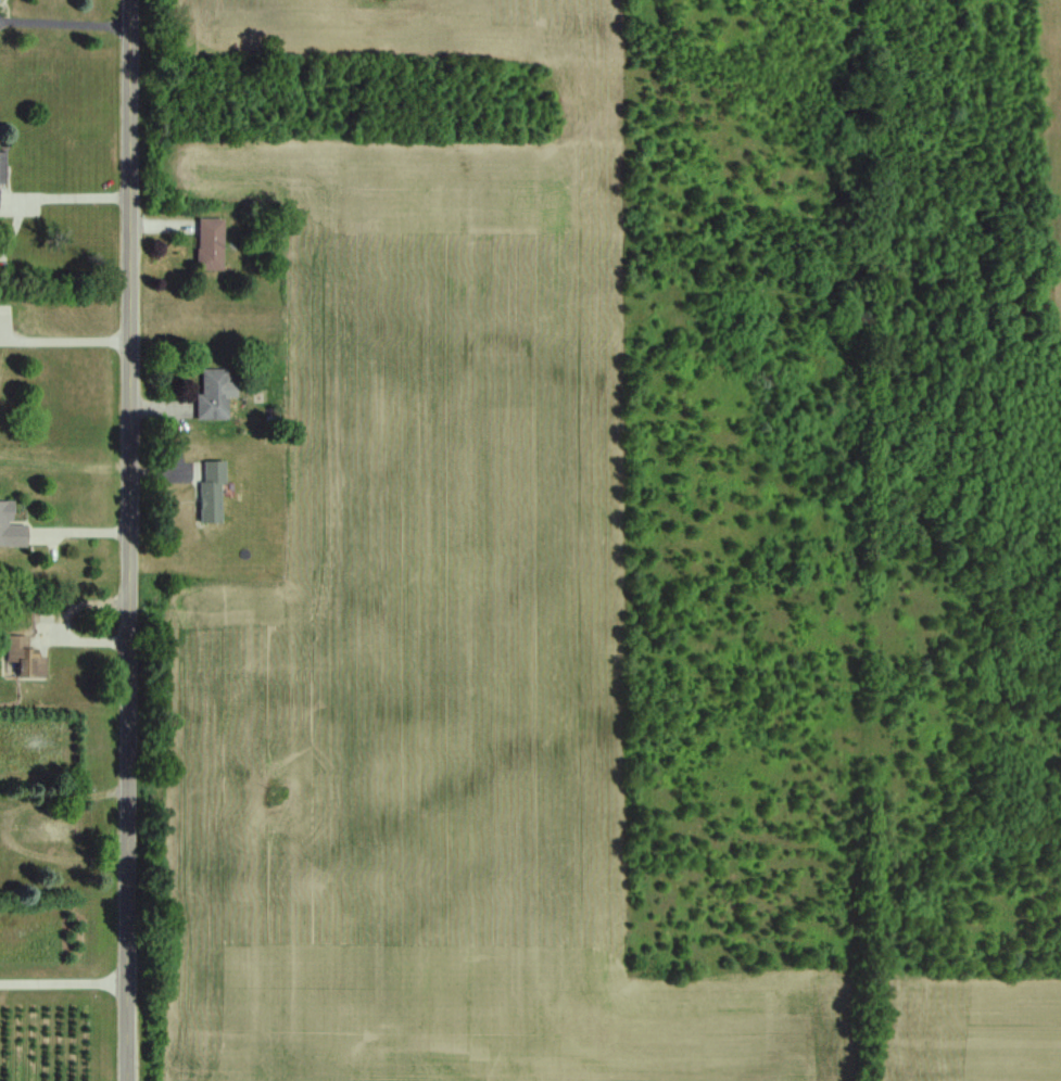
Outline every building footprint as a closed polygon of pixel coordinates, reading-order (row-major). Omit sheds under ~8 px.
[(199,271),(224,271),(224,219),(199,219),(199,271)] [(203,396),(198,396),(198,420),(229,420),(229,370),(203,370),(203,396)] [(224,524),(223,462),(197,463),(198,524),(224,524)] [(28,548),(28,526),(14,526),(14,503),(0,503),(0,548),(28,548)] [(47,679),(47,652),(25,652),(25,639),(2,639),(2,679),(47,679)]
